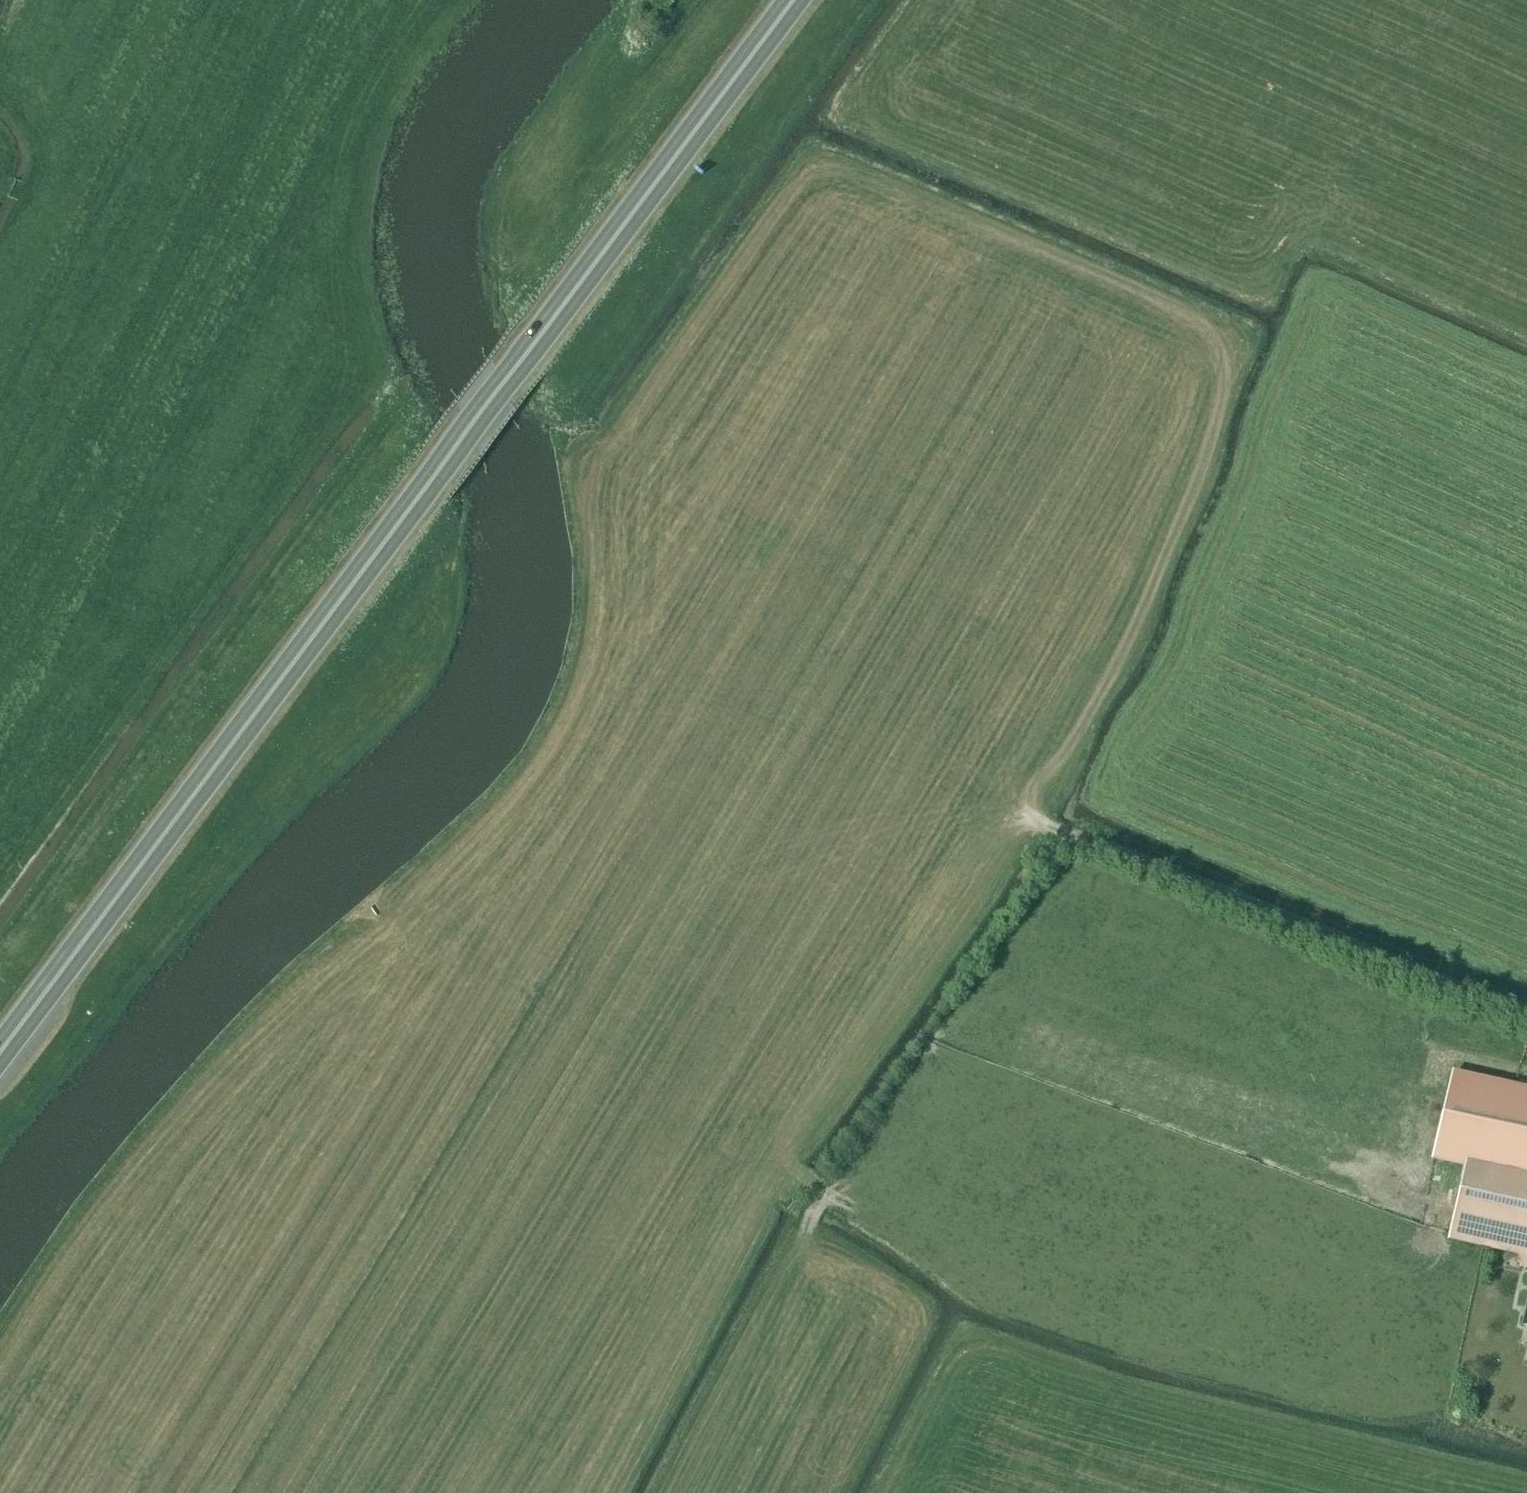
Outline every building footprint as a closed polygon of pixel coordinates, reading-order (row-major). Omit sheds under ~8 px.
[(1426,1067),(1407,1145),(1466,1159),(1448,1232),(1526,1251),(1526,1092),(1426,1067)]
